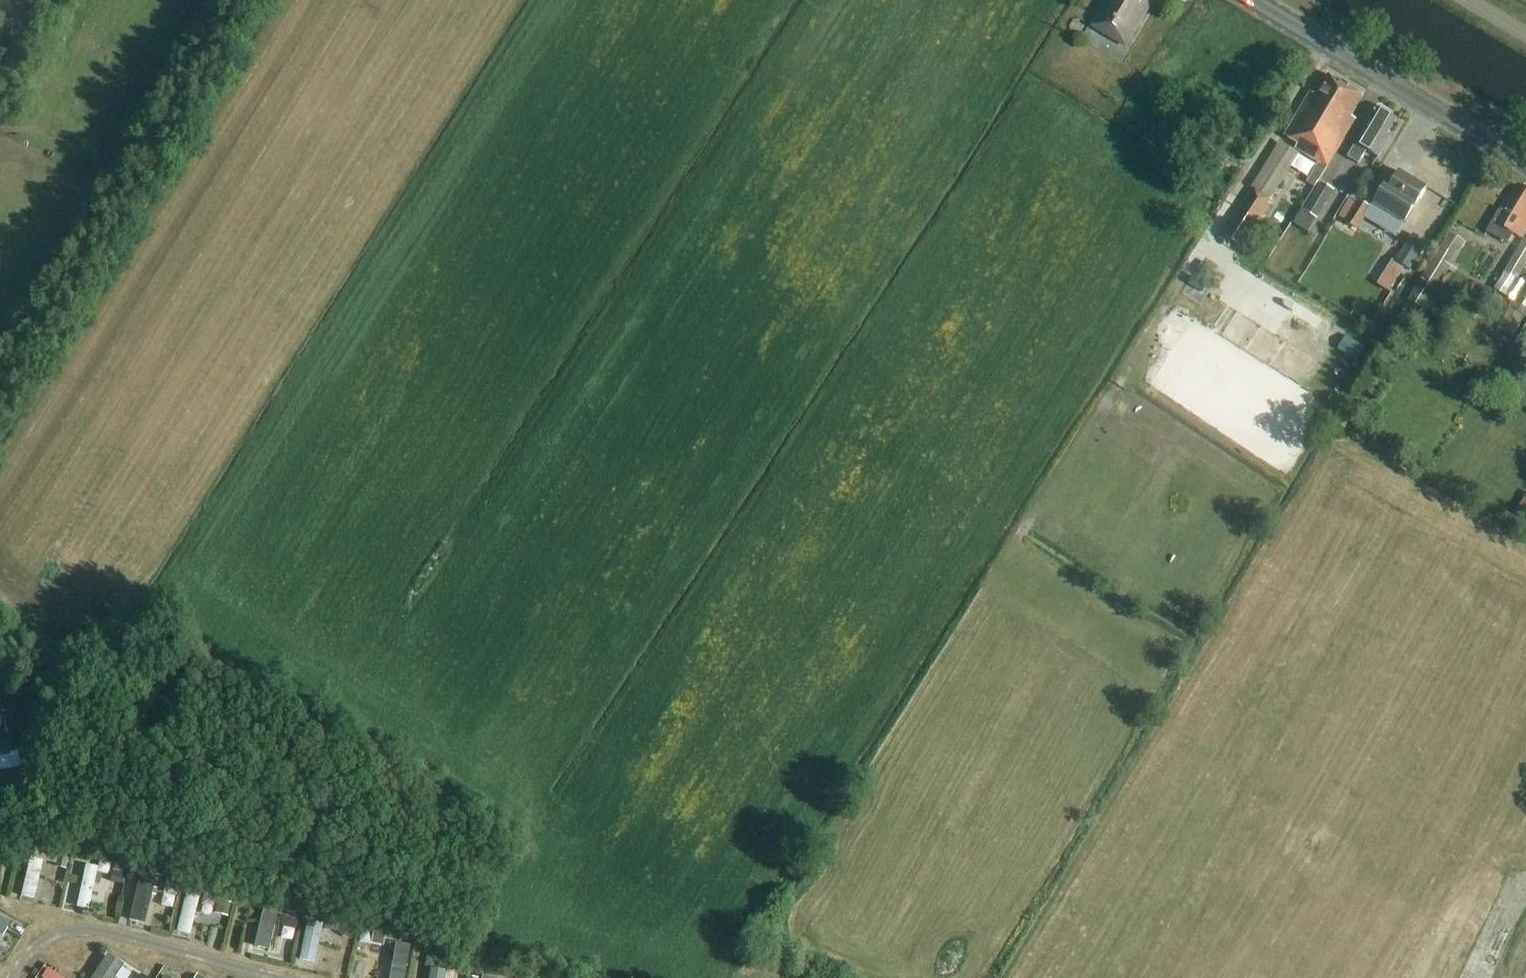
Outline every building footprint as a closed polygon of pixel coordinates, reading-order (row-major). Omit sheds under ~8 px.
[(1089,27),(1124,47),(1152,0),(1105,0),(1089,27)] [(1362,97),(1327,76),(1315,96),(1310,94),(1284,137),(1297,145),(1294,149),(1318,163),(1326,168),(1355,120),(1350,118),(1362,97)] [(1395,120),(1376,109),(1349,157),(1359,162),(1366,149),(1378,156),(1390,137),(1387,135),(1395,120)] [(1318,163),(1307,183),(1315,188),(1326,168),(1318,163)] [(1388,193),(1383,190),(1374,206),(1390,216),(1394,211),(1407,219),(1412,210),(1413,210),(1426,189),(1400,173),(1388,193)] [(1322,184),(1305,211),(1317,219),(1334,191),(1322,184)] [(1517,186),(1509,198),(1508,197),(1486,231),(1505,243),(1511,233),(1519,238),(1525,227),(1525,192),(1517,186)] [(1273,201),(1251,188),(1222,234),(1241,246),(1256,221),(1259,223),(1273,201)] [(1278,193),(1267,212),(1280,220),(1292,201),(1278,193)] [(1344,223),(1358,232),(1370,210),(1356,202),(1344,223)] [(1411,231),(1394,258),(1399,260),(1406,265),(1410,267),(1426,241),(1411,231)] [(1465,243),(1447,233),(1408,301),(1431,314),(1436,306),(1430,302),(1448,271),(1455,275),(1460,267),(1453,263),(1465,243)] [(1385,272),(1379,284),(1390,291),(1406,265),(1399,260),(1394,258),(1385,272)] [(1517,279),(1507,296),(1514,300),(1524,283),(1517,279)] [(1525,314),(1525,282),(1524,283),(1514,300),(1509,308),(1524,317),(1525,314)] [(1346,336),(1337,349),(1357,362),(1366,349),(1346,336)] [(18,720),(5,723),(8,735),(21,732),(18,720)] [(0,744),(0,760),(13,757),(10,742),(0,744)] [(31,860),(21,898),(34,901),(44,863),(31,860)] [(86,866),(77,909),(90,911),(99,869),(86,866)] [(113,868),(111,879),(122,881),(125,870),(113,868)] [(141,878),(130,922),(145,926),(156,882),(141,878)] [(166,883),(164,894),(177,896),(179,886),(166,883)] [(48,886),(42,913),(54,915),(60,888),(48,886)] [(187,891),(177,933),(191,937),(201,894),(187,891)] [(262,909),(252,948),(267,952),(277,913),(262,909)] [(285,909),(281,927),(296,930),(300,912),(285,909)] [(298,962),(313,965),(323,925),(307,922),(298,962)] [(345,922),(338,933),(349,940),(356,929),(345,922)] [(372,935),(370,943),(383,946),(385,938),(372,935)] [(409,947),(395,945),(388,977),(403,977),(409,947)] [(268,971),(283,972),(284,947),(269,946),(268,971)] [(125,967),(109,957),(95,977),(118,977),(125,967)] [(375,960),(359,960),(358,977),(374,977),(375,960)] [(47,969),(41,977),(62,977),(47,969)]
